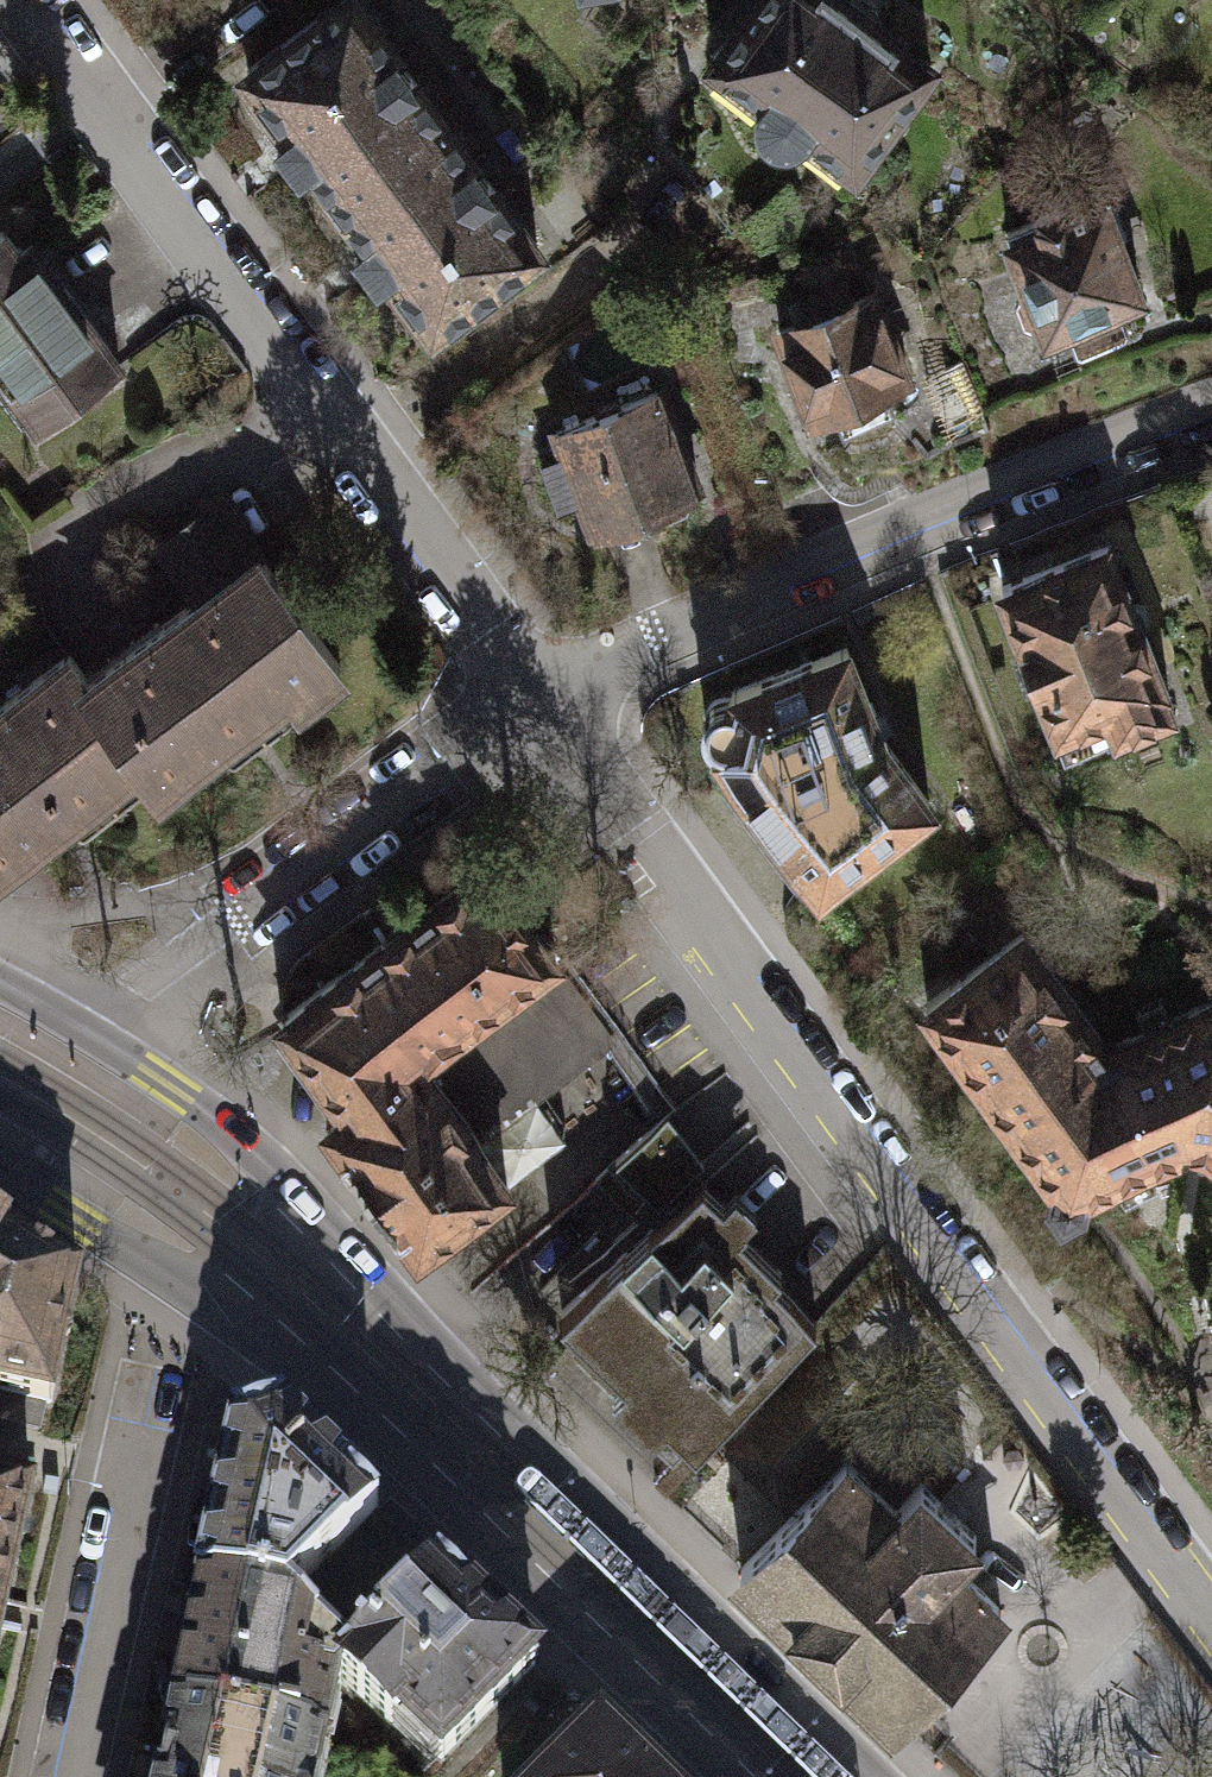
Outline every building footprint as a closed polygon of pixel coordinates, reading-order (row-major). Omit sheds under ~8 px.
[(244,66),(287,124),(274,134),(296,165),(310,155),(369,236),(474,158),(356,0),(334,0),(244,66)] [(863,0),(754,0),(711,56),(760,93),(755,105),(759,119),(768,129),(781,133),(791,133),(860,186),(951,67),(863,0)] [(474,158),(369,236),(355,246),(375,273),(387,264),(431,323),(537,244),(474,158)] [(1107,186),(1000,224),(1041,335),(1066,325),(1075,351),(1129,332),(1118,303),(1147,293),(1107,186)] [(39,424),(121,363),(40,253),(26,263),(0,228),(0,372),(39,424)] [(808,316),(777,328),(810,416),(832,408),(841,430),(892,411),(883,386),(906,378),(874,293),(848,303),(840,283),(801,298),(808,316)] [(660,389),(553,429),(561,451),(539,459),(556,505),(581,496),(591,523),(696,483),(660,389)] [(256,550),(218,498),(158,542),(196,593),(256,550)] [(1109,543),(1001,584),(1066,754),(1174,713),(1109,543)] [(196,593),(81,677),(137,753),(155,778),(285,684),(295,698),(340,665),(256,550),(196,593)] [(691,717),(695,730),(703,741),(723,767),(715,781),(804,896),(932,799),(880,731),(841,638),(713,692),(714,697),(701,698),(693,707),(691,717)] [(0,704),(0,852),(137,753),(81,677),(66,656),(0,704)] [(279,1018),(347,1111),(419,1058),(552,963),(558,959),(491,866),(279,1018)] [(1086,1186),(1111,1172),(1092,1126),(1102,1092),(1134,1079),(1117,1041),(1103,1045),(1022,931),(908,1000),(1036,1185),(1037,1197),(1050,1224),(1082,1200),(1086,1186)] [(471,1130),(603,1035),(552,963),(419,1058),(471,1130)] [(1117,1041),(1134,1079),(1102,1092),(1092,1126),(1111,1172),(1180,1143),(1211,1149),(1211,999),(1117,1041)] [(419,1058),(347,1111),(331,1122),(418,1242),(506,1179),(471,1130),(419,1058)] [(701,1159),(662,1110),(611,1156),(655,1200),(701,1159)] [(703,1180),(554,1308),(695,1442),(815,1319),(774,1277),(780,1270),(739,1231),(747,1223),(703,1180)] [(51,1401),(80,1280),(0,1230),(0,1390),(51,1401)] [(830,1351),(737,1447),(780,1491),(875,1395),(830,1351)] [(290,1604),(379,1515),(274,1416),(234,1423),(202,1588),(290,1604)] [(896,1508),(846,1459),(741,1569),(896,1718),(1001,1610),(950,1562),(976,1536),(921,1482),(896,1508)] [(0,1481),(0,1620),(29,1487),(0,1481)] [(379,1515),(290,1604),(348,1662),(437,1572),(379,1515)] [(437,1572),(348,1662),(335,1675),(391,1731),(400,1723),(438,1761),(532,1667),(437,1572)] [(348,1662),(290,1604),(202,1588),(175,1713),(319,1744),(335,1675),(348,1662)] [(175,1713),(160,1776),(312,1776),(319,1744),(175,1713)] [(597,1729),(550,1776),(645,1776),(597,1729)]
